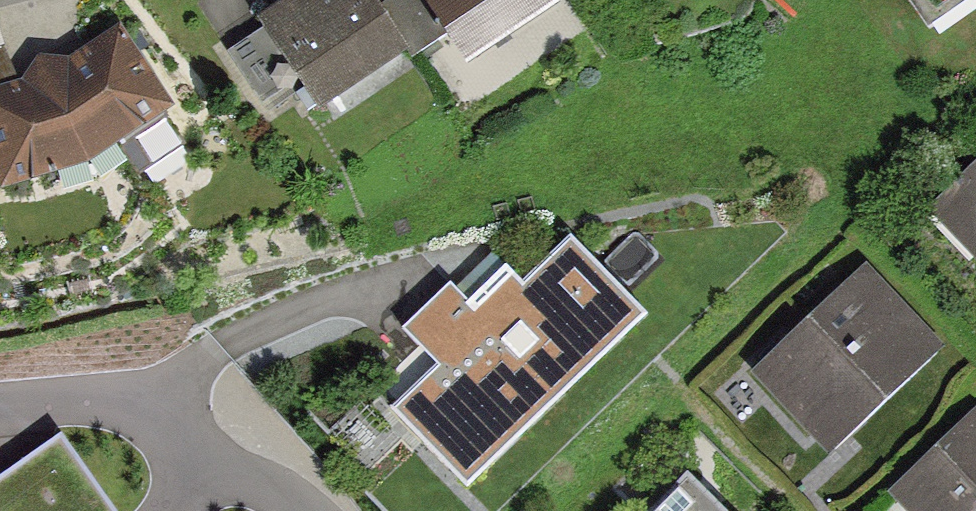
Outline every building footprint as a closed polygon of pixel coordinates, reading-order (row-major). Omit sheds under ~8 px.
[(278,21),(339,107),(424,47),(390,0),(307,0),(278,21)] [(488,64),(578,2),(576,0),(443,0),(488,64)] [(965,23),(975,16),(975,0),(949,0),(965,23)] [(0,98),(0,103),(36,181),(177,116),(139,34),(0,98)] [(938,208),(975,250),(975,174),(938,208)] [(397,411),(466,483),(640,315),(571,244),(522,291),(498,267),(420,341),(444,366),(397,411)] [(866,277),(763,373),(829,443),(932,347),(866,277)] [(910,493),(928,510),(975,510),(975,428),(910,493)] [(61,445),(0,485),(0,510),(104,510),(61,445)] [(652,510),(724,510),(688,475),(652,510)]
